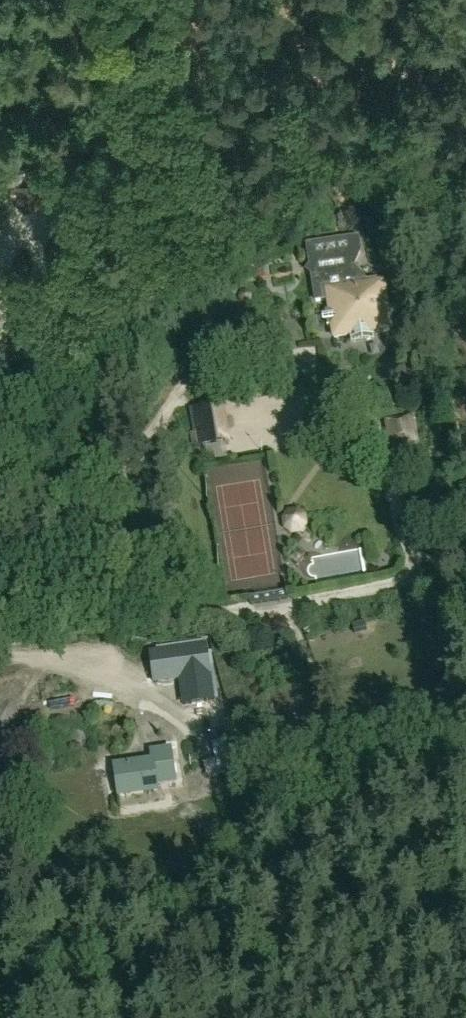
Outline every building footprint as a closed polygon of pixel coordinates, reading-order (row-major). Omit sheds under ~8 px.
[(36,167),(14,172),(14,175),(0,178),(0,201),(1,205),(21,201),(22,209),(44,205),(36,167)] [(305,272),(312,275),(316,302),(331,299),(337,333),(385,325),(379,289),(372,290),(371,283),(367,284),(353,268),(361,253),(360,236),(305,244),(309,267),(305,272)] [(229,443),(222,404),(193,409),(199,448),(229,443)] [(412,416),(384,422),(389,447),(392,447),(415,442),(417,442),(412,416)] [(285,529),(293,534),(301,532),(306,525),(305,516),(297,511),(288,513),(283,520),(285,529)] [(334,542),(340,541),(341,552),(380,547),(378,530),(324,537),(326,554),(336,552),(334,542)] [(314,589),(310,578),(291,585),(295,596),(314,589)] [(183,699),(214,695),(206,645),(150,653),(155,686),(180,682),(183,699)] [(150,753),(152,762),(114,767),(119,797),(158,791),(157,785),(175,782),(171,750),(150,753)]
